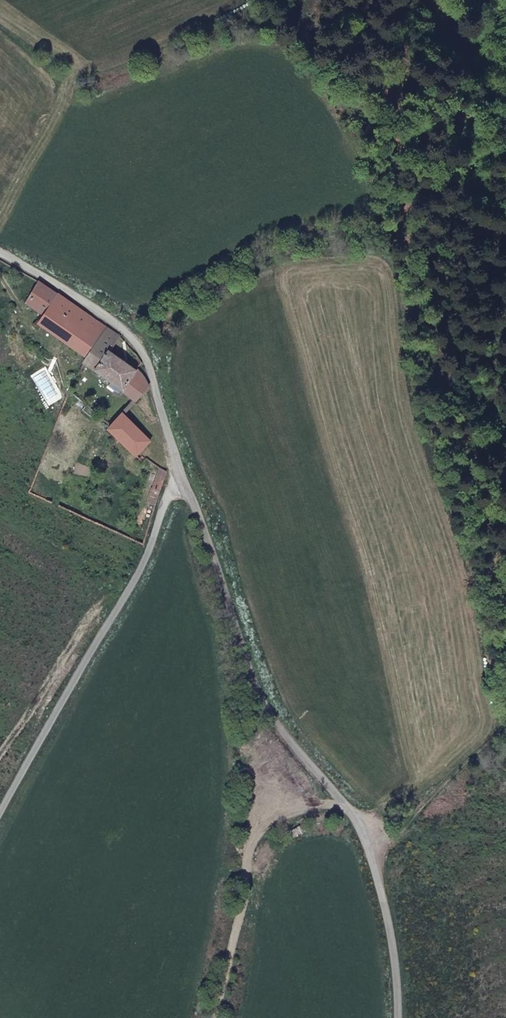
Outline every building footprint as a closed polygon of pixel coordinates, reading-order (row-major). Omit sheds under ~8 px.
[(109,326),(40,282),(26,303),(44,315),(38,324),(86,356),(109,326)] [(120,335),(109,326),(86,356),(83,362),(135,402),(149,388),(145,375),(137,369),(110,349),(120,335)] [(96,414),(86,405),(81,410),(92,419),(96,414)] [(109,424),(114,429),(138,457),(152,444),(125,413),(124,411),(109,424)] [(152,486),(160,488),(166,472),(158,466),(152,486)]
